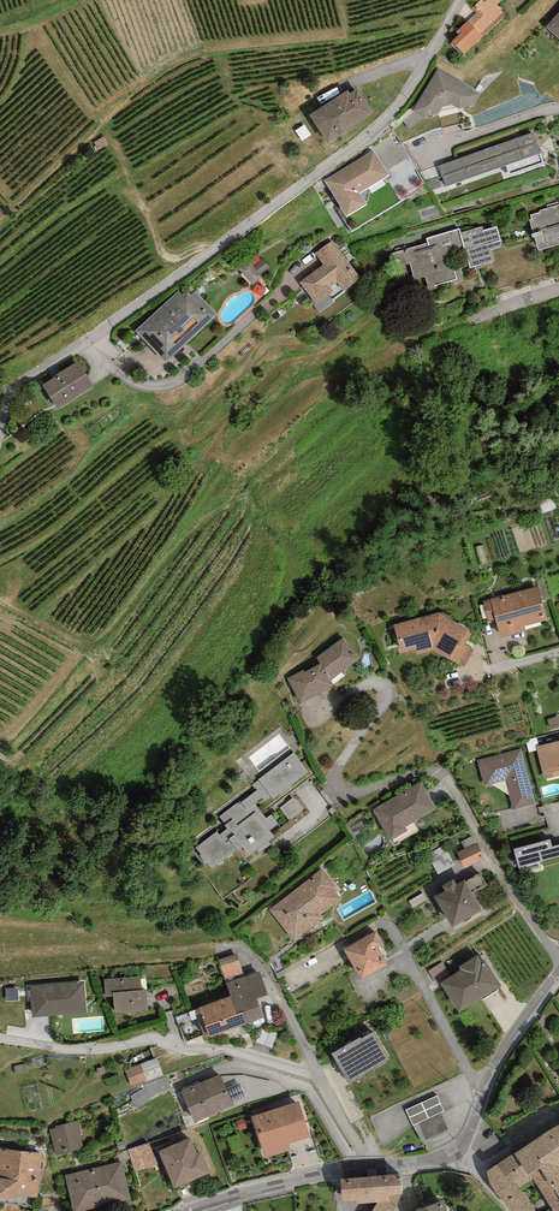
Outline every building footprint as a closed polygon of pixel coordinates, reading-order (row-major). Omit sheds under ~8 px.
[(459,29),(462,32),(452,41),(464,54),(506,15),(496,5),(502,0),(480,0),(472,8),(476,13),(459,29)] [(546,27),(558,39),(558,13),(546,27)] [(473,106),(480,94),(438,69),(413,111),(425,118),(438,114),(440,112),(456,107),(459,109),(473,106)] [(348,90),(309,115),(327,143),(374,113),(358,88),(350,93),(348,90)] [(534,133),(438,166),(446,187),(505,166),(509,176),(544,164),(534,133)] [(104,138),(93,143),(96,150),(107,145),(104,138)] [(374,150),(325,181),(347,216),(365,204),(359,194),(390,175),(374,150)] [(540,210),(540,212),(531,215),(532,219),(530,220),(534,233),(531,234),(532,237),(534,237),(538,251),(558,245),(558,205),(540,210)] [(469,266),(470,268),(475,267),(476,269),(484,267),(483,264),(494,261),(491,250),(501,246),(500,241),(501,241),(497,225),(484,229),(483,225),(461,232),(460,228),(425,238),(426,242),(390,253),(394,268),(410,263),(415,279),(426,276),(430,290),(464,280),(460,269),(469,266)] [(361,279),(333,240),(315,253),(324,265),(301,282),(313,300),(316,304),(329,295),(333,292),(330,288),(337,283),(344,292),(361,279)] [(254,267),(249,260),(238,268),(253,285),(261,277),(260,275),(269,268),(263,259),(254,267)] [(182,295),(179,292),(135,330),(166,363),(218,314),(195,292),(191,296),(188,292),(182,295)] [(334,301),(329,295),(316,304),(313,300),(311,302),(319,313),(334,301)] [(94,387),(78,361),(42,385),(58,410),(94,387)] [(536,588),(481,603),(487,624),(494,622),(499,640),(525,634),(523,629),(545,623),(536,588)] [(436,616),(393,627),(400,654),(416,650),(417,656),(434,651),(465,666),(473,651),(467,644),(472,633),(436,616)] [(359,660),(342,639),(318,658),(323,665),(331,681),(359,660)] [(331,681),(323,665),(289,681),(301,704),(334,689),(331,681)] [(534,747),(542,782),(558,778),(558,742),(534,747)] [(521,750),(476,760),(482,785),(506,780),(513,810),(534,805),(521,750)] [(307,777),(291,758),(211,820),(244,863),(274,839),(268,832),(276,826),(264,811),(307,777)] [(437,811),(421,783),(371,811),(389,844),(417,829),(414,823),(437,811)] [(303,808),(296,796),(282,805),(289,817),(303,808)] [(513,850),(521,877),(545,871),(543,869),(558,864),(558,844),(553,846),(551,840),(513,850)] [(478,845),(457,854),(464,870),(485,861),(478,845)] [(456,866),(444,846),(427,856),(438,876),(456,866)] [(337,889),(322,870),(268,910),(293,944),(325,920),(321,916),(341,901),(334,891),(337,889)] [(446,893),(436,898),(453,929),(482,912),(466,883),(457,888),(453,882),(443,888),(446,893)] [(376,933),(344,951),(362,983),(389,969),(378,950),(384,946),(376,933)] [(460,973),(438,986),(456,1016),(501,990),(480,955),(457,969),(460,973)] [(236,956),(218,962),(224,981),(242,975),(236,956)] [(260,975),(228,986),(232,997),(238,1015),(243,1013),(248,1026),(264,1020),(258,1001),(268,998),(260,975)] [(142,979),(101,981),(102,999),(111,999),(112,1017),(144,1015),(142,979)] [(81,986),(28,988),(29,1020),(83,1017),(81,986)] [(238,1015),(232,997),(198,1009),(208,1039),(248,1026),(243,1013),(238,1015)] [(371,1035),(330,1058),(347,1088),(388,1065),(371,1035)] [(157,1059),(126,1071),(132,1088),(164,1077),(157,1059)] [(219,1077),(180,1094),(194,1125),(233,1107),(219,1077)] [(437,1097),(404,1111),(411,1128),(418,1125),(425,1140),(447,1131),(440,1115),(444,1113),(437,1097)] [(299,1103),(251,1118),(264,1161),(292,1153),(290,1147),(311,1141),(299,1103)] [(78,1125),(48,1132),(53,1155),(83,1148),(78,1125)] [(517,1155),(515,1157),(529,1179),(531,1177),(543,1170),(540,1163),(558,1149),(558,1128),(517,1155)] [(127,1148),(136,1171),(158,1163),(149,1140),(127,1148)] [(189,1142),(155,1155),(170,1192),(208,1177),(199,1155),(195,1157),(189,1142)] [(0,1149),(0,1203),(14,1204),(15,1198),(36,1201),(42,1154),(0,1149)] [(540,1163),(543,1170),(531,1177),(533,1181),(552,1210),(558,1210),(558,1149),(540,1163)] [(515,1157),(517,1155),(516,1154),(497,1167),(510,1186),(518,1189),(533,1181),(531,1177),(529,1179),(515,1157)] [(65,1177),(73,1210),(83,1210),(130,1201),(122,1164),(65,1177)] [(510,1186),(497,1167),(487,1174),(489,1183),(496,1195),(510,1186)] [(342,1182),(342,1204),(357,1204),(357,1207),(377,1206),(374,1210),(395,1210),(397,1208),(402,1195),(401,1176),(342,1182)] [(496,1195),(507,1208),(509,1210),(535,1210),(518,1189),(510,1186),(496,1195)] [(417,1210),(446,1210),(442,1201),(417,1210)]
